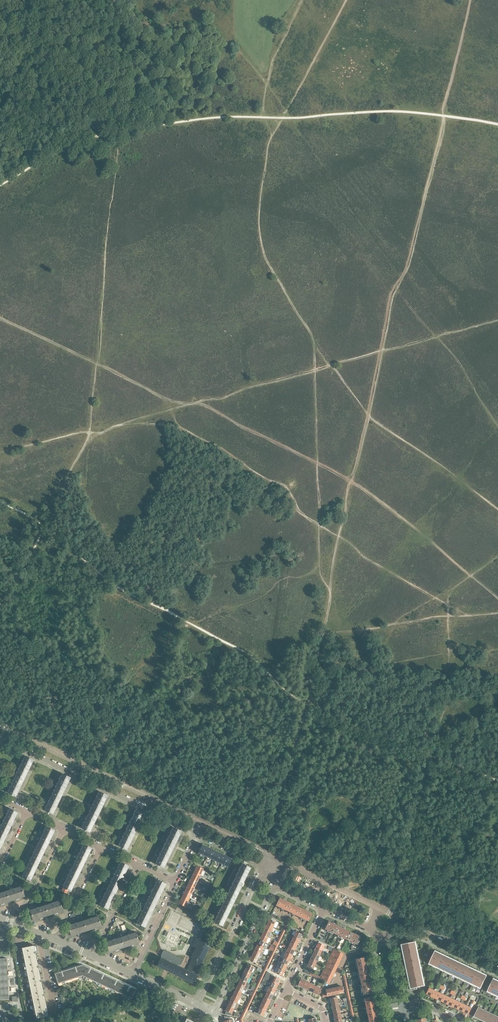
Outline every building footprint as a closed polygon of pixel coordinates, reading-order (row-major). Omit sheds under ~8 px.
[(34,760),(25,756),(25,757),(25,758),(24,757),(24,758),(25,758),(22,764),(30,768),(34,760),(34,761),(34,760)] [(21,766),(16,775),(15,775),(15,776),(16,776),(15,778),(23,782),(30,768),(22,764),(21,766),(20,765),(20,766),(21,766)] [(71,778),(62,774),(62,776),(61,775),(61,776),(62,776),(59,782),(67,786),(71,778)] [(15,778),(14,780),(13,780),(13,781),(14,781),(9,790),(8,789),(8,790),(9,791),(8,793),(16,797),(17,797),(16,797),(23,782),(15,778)] [(60,800),(64,791),(67,786),(59,782),(58,784),(57,783),(57,784),(58,784),(53,793),(52,793),(52,794),(53,794),(52,796),(60,800)] [(99,794),(96,799),(104,803),(108,796),(99,792),(100,792),(99,793),(98,793),(98,794),(99,794)] [(52,796),(51,798),(50,797),(50,798),(51,799),(46,808),(45,807),(45,808),(46,808),(45,810),(45,811),(53,815),(53,814),(60,800),(52,796)] [(97,818),(102,807),(104,803),(96,799),(95,801),(94,801),(94,802),(95,802),(90,811),(89,811),(90,812),(89,814),(97,818)] [(18,813),(10,809),(9,811),(8,810),(8,811),(9,812),(4,821),(3,820),(3,821),(4,821),(3,823),(11,827),(18,813)] [(141,821),(145,814),(136,810),(137,810),(136,811),(135,811),(135,812),(136,812),(133,817),(141,821)] [(90,832),(97,818),(89,814),(88,816),(87,815),(87,816),(88,817),(84,826),(83,825),(82,826),(83,826),(82,828),(90,833),(91,832),(90,832)] [(133,817),(132,819),(131,819),(131,820),(132,820),(128,829),(127,829),(126,829),(127,830),(126,832),(134,836),(141,821),(133,817)] [(3,823),(2,825),(1,825),(1,826),(2,826),(0,830),(0,840),(4,842),(11,827),(3,823)] [(55,830),(47,826),(47,827),(46,829),(45,828),(45,829),(46,829),(41,838),(40,838),(40,839),(41,839),(40,841),(48,845),(55,831),(55,830)] [(178,839),(182,832),(173,828),(173,829),(172,829),(171,829),(172,830),(170,835),(178,839)] [(126,832),(125,834),(124,833),(124,834),(125,835),(121,844),(120,843),(119,844),(120,844),(119,846),(128,850),(127,850),(134,836),(126,832)] [(163,850),(171,853),(178,839),(170,835),(169,837),(168,837),(169,838),(164,847),(163,846),(163,847),(164,848),(163,850)] [(39,844),(37,848),(34,853),(33,852),(33,853),(34,853),(33,856),(41,860),(48,845),(40,841),(39,843),(38,843),(39,844)] [(78,857),(77,859),(85,863),(92,848),(92,849),(92,848),(84,844),(84,845),(83,846),(82,846),(82,847),(83,847),(78,856),(77,856),(78,857)] [(203,845),(199,853),(201,854),(200,855),(201,855),(201,854),(210,859),(210,860),(211,860),(211,859),(213,860),(217,852),(203,845)] [(163,850),(162,852),(161,851),(161,852),(162,852),(157,861),(156,861),(156,862),(157,862),(156,864),(164,868),(165,868),(164,868),(171,853),(163,850)] [(217,852),(213,860),(215,861),(215,862),(216,861),(225,866),(224,867),(225,867),(226,866),(228,867),(227,867),(228,867),(232,859),(231,859),(217,852)] [(26,870),(34,874),(41,860),(33,856),(32,857),(31,857),(31,858),(32,858),(27,867),(26,867),(26,868),(27,868),(26,870)] [(71,871),(70,873),(78,877),(85,863),(77,859),(76,861),(75,860),(75,861),(76,862),(71,871),(70,870),(70,871),(71,871)] [(129,866),(121,862),(120,864),(119,864),(119,865),(120,865),(115,874),(114,874),(115,875),(114,877),(122,881),(129,866)] [(242,864),(235,879),(243,883),(246,877),(248,874),(250,868),(251,868),(247,866),(245,866),(242,864)] [(198,867),(195,873),(200,875),(203,869),(199,867),(197,866),(198,867)] [(31,881),(34,874),(26,870),(24,875),(23,875),(22,876),(23,876),(23,877),(22,877),(31,881)] [(63,888),(68,890),(71,892),(78,877),(70,873),(69,875),(68,875),(69,876),(64,885),(63,885),(64,886),(63,888)] [(195,873),(192,879),(197,881),(200,875),(195,873)] [(122,881),(114,877),(113,879),(112,878),(112,879),(113,879),(108,888),(107,888),(107,889),(108,889),(107,891),(115,895),(122,881)] [(192,879),(189,885),(194,888),(197,881),(192,879)] [(235,879),(228,893),(237,897),(239,891),(241,889),(243,883),(235,879)] [(159,899),(166,884),(158,880),(157,882),(156,882),(157,883),(152,892),(151,891),(151,892),(152,893),(151,895),(159,899)] [(189,885),(186,891),(191,894),(194,888),(189,885)] [(10,901),(15,899),(19,898),(25,896),(24,896),(22,887),(14,889),(14,888),(13,889),(7,891),(10,901)] [(0,904),(10,901),(7,891),(0,894),(0,904)] [(106,894),(104,898),(101,903),(100,902),(100,903),(101,904),(100,906),(100,905),(100,906),(108,910),(108,909),(115,895),(107,891),(106,893),(105,893),(106,894)] [(186,891),(183,897),(188,900),(191,894),(186,891)] [(228,893),(221,908),(229,912),(232,906),(234,903),(237,897),(228,893)] [(150,897),(147,902),(145,906),(144,906),(144,907),(145,907),(144,909),(152,913),(159,899),(151,895),(150,896),(149,896),(149,897),(150,897)] [(180,903),(179,904),(185,907),(186,906),(185,906),(188,900),(183,897),(180,904),(180,903)] [(279,898),(276,905),(287,910),(290,903),(286,901),(286,900),(284,899),(284,900),(279,898)] [(49,915),(54,914),(58,912),(64,910),(63,910),(60,901),(61,901),(53,903),(53,902),(52,903),(46,906),(49,915)] [(290,903),(287,910),(297,915),(301,908),(297,906),(295,905),(294,905),(290,903)] [(33,920),(39,918),(49,915),(46,906),(39,908),(38,907),(37,907),(37,908),(30,911),(31,911),(33,920)] [(221,908),(214,922),(222,926),(225,920),(227,918),(229,912),(221,908)] [(301,908),(297,915),(309,921),(312,913),(308,911),(305,910),(301,908)] [(143,912),(141,916),(138,921),(137,920),(137,921),(138,922),(137,923),(145,928),(145,927),(152,913),(144,909),(143,911),(142,910),(142,911),(143,912)] [(175,913),(167,929),(176,933),(177,930),(182,933),(189,919),(175,913)] [(86,931),(92,929),(96,928),(102,926),(101,926),(98,917),(99,917),(99,916),(91,919),(91,918),(90,918),(90,919),(83,921),(86,931)] [(269,918),(267,924),(273,927),(276,928),(279,923),(276,921),(269,918)] [(71,936),(77,934),(86,931),(83,921),(77,923),(76,923),(75,923),(75,924),(68,926),(69,926),(71,935),(71,936)] [(328,921),(325,929),(335,934),(339,927),(335,925),(335,924),(333,923),(332,923),(328,921)] [(267,924),(264,929),(271,932),(273,927),(267,924)] [(339,927),(335,934),(346,939),(350,932),(346,930),(346,929),(343,928),(343,929),(343,928),(339,927)] [(264,929),(262,934),(268,937),(271,932),(264,929)] [(350,932),(346,939),(357,945),(361,937),(356,935),(357,935),(355,933),(354,934),(350,932)] [(124,947),(129,946),(134,944),(139,942),(136,933),(129,935),(129,934),(128,935),(128,936),(121,938),(124,947)] [(262,934),(259,939),(266,942),(267,939),(269,940),(271,938),(268,937),(262,934)] [(293,936),(291,942),(297,944),(300,939),(293,936)] [(109,952),(115,950),(124,947),(121,938),(114,940),(114,939),(113,939),(113,940),(106,943),(109,952)] [(161,959),(157,966),(165,969),(165,968),(169,970),(168,971),(169,971),(186,979),(189,981),(194,983),(193,983),(194,983),(195,982),(196,980),(195,980),(197,976),(198,976),(197,976),(195,974),(196,971),(198,972),(199,970),(203,962),(202,962),(209,947),(210,946),(210,945),(200,941),(200,940),(200,941),(197,939),(196,939),(193,946),(197,948),(192,958),(193,958),(192,960),(189,967),(190,968),(189,972),(178,966),(179,965),(180,965),(181,963),(183,959),(164,950),(162,954),(161,956),(162,957),(161,958),(161,959)] [(259,939),(257,944),(265,948),(268,943),(266,942),(259,939)] [(402,944),(411,985),(412,989),(417,988),(425,986),(432,972),(457,983),(482,995),(482,996),(481,998),(485,1000),(488,1001),(490,1002),(493,1003),(495,1005),(497,1006),(497,980),(494,978),(487,975),(482,973),(480,972),(477,971),(475,969),(473,968),(472,968),(470,967),(468,966),(467,966),(465,965),(463,964),(462,964),(460,963),(460,962),(458,961),(455,960),(453,959),(451,958),(450,958),(448,957),(446,956),(445,955),(443,954),(441,953),(436,951),(416,941),(408,943),(402,944)] [(287,944),(286,946),(295,950),(297,944),(291,942),(289,945),(287,944)] [(257,944),(255,950),(261,953),(263,953),(265,948),(257,944)] [(34,945),(24,947),(22,948),(36,1019),(49,1016),(42,982),(40,974),(39,968),(37,960),(36,954),(35,947),(34,945)] [(285,945),(284,948),(287,949),(286,952),(292,955),(295,950),(286,946),(286,945),(285,945)] [(316,947),(313,953),(320,955),(322,957),(323,955),(321,954),(322,950),(316,947)] [(334,949),(331,955),(340,960),(343,954),(334,949)] [(255,950),(252,955),(258,958),(259,956),(261,953),(255,950)] [(286,952),(284,957),(290,960),(292,955),(286,952)] [(313,953),(311,958),(317,961),(320,955),(313,953)] [(252,955),(250,960),(256,963),(256,962),(257,960),(259,961),(260,959),(258,958),(252,955)] [(331,955),(328,961),(337,966),(340,960),(331,955)] [(281,956),(278,961),(281,962),(287,965),(290,960),(284,957),(281,956)] [(364,957),(356,959),(358,971),(366,969),(366,965),(365,962),(364,957)] [(0,959),(0,999),(9,999),(7,958),(0,959)] [(311,958),(308,963),(315,966),(317,961),(311,958)] [(326,965),(325,967),(334,971),(337,966),(328,961),(326,965)] [(136,989),(137,988),(81,962),(80,963),(83,964),(82,976),(132,999),(137,989),(136,989)] [(277,964),(276,966),(278,967),(285,970),(287,965),(281,962),(280,965),(277,964)] [(58,984),(82,976),(83,964),(80,963),(80,964),(54,972),(54,974),(58,984)] [(308,963),(306,968),(312,971),(315,966),(308,963)] [(248,964),(245,969),(252,972),(254,973),(255,970),(255,967),(248,964)] [(278,967),(276,973),(282,976),(285,970),(278,967)] [(323,971),(322,973),(331,977),(334,971),(325,967),(323,971)] [(245,969),(243,974),(249,977),(252,972),(245,969)] [(366,969),(358,971),(360,983),(369,981),(368,976),(368,973),(367,974),(366,969)] [(321,977),(319,979),(320,979),(329,983),(331,977),(322,973),(321,977)] [(243,974),(240,979),(247,982),(249,977),(243,974)] [(301,979),(298,985),(303,988),(306,981),(307,980),(301,978),(301,979)] [(240,979),(238,985),(244,988),(246,988),(247,989),(249,984),(248,983),(247,982),(240,979)] [(306,981),(303,988),(308,990),(311,984),(306,981)] [(369,981),(360,983),(363,995),(371,993),(370,988),(371,988),(370,985),(369,981)] [(270,987),(269,987),(276,990),(278,985),(272,982),(270,985),(270,987)] [(311,984),(308,990),(313,993),(317,986),(311,984)] [(238,985),(235,990),(242,993),(243,990),(246,992),(247,989),(246,988),(244,988),(238,985)] [(267,986),(266,988),(268,989),(267,992),(273,995),(276,990),(269,987),(267,986)] [(317,986),(313,993),(319,995),(322,989),(317,986)] [(430,988),(427,994),(432,997),(435,990),(430,988)] [(235,990),(233,995),(239,998),(240,995),(242,993),(235,990)] [(435,990),(432,997),(437,999),(440,993),(438,992),(435,990)] [(267,992),(264,997),(271,1000),(271,999),(273,995),(267,992)] [(440,993),(437,999),(443,1002),(446,995),(440,993)] [(62,994),(60,995),(64,1013),(98,1006),(97,1004),(65,1011),(62,994)] [(233,995),(231,1000),(237,1003),(239,998),(233,995)] [(446,995),(443,1002),(448,1004),(451,998),(446,995)] [(264,997),(262,1002),(268,1005),(271,1000),(264,997)] [(372,997),(364,999),(366,1010),(375,1008),(374,1004),(374,1001),(373,1001),(372,997)] [(451,998),(448,1004),(453,1007),(456,1000),(453,999),(451,998)] [(231,1000),(228,1005),(234,1008),(237,1003),(231,1000)] [(456,1000),(453,1007),(458,1009),(461,1003),(456,1000)] [(467,1005),(464,1012),(469,1014),(472,1008),(475,1001),(473,1000),(470,1007),(467,1005)] [(461,1003),(458,1009),(464,1012),(467,1005),(466,1005),(463,1003),(461,1003)] [(227,1011),(225,1014),(231,1015),(232,1013),(234,1008),(228,1005),(226,1010),(225,1010),(227,1011)] [(257,1006),(256,1008),(258,1010),(257,1013),(258,1013),(263,1016),(266,1010),(259,1007),(257,1006)] [(479,1007),(474,1017),(477,1018),(479,1019),(484,1009),(479,1007)] [(366,1010),(369,1021),(377,1020),(376,1016),(377,1016),(376,1013),(375,1008),(366,1010)] [(484,1009),(479,1019),(482,1020),(481,1020),(482,1021),(482,1020),(484,1021),(489,1012),(484,1009)] [(484,1021),(486,1021),(490,1021),(494,1014),(489,1012),(484,1021)] [(490,1021),(496,1021),(497,1017),(497,1016),(494,1014),(490,1021)]
